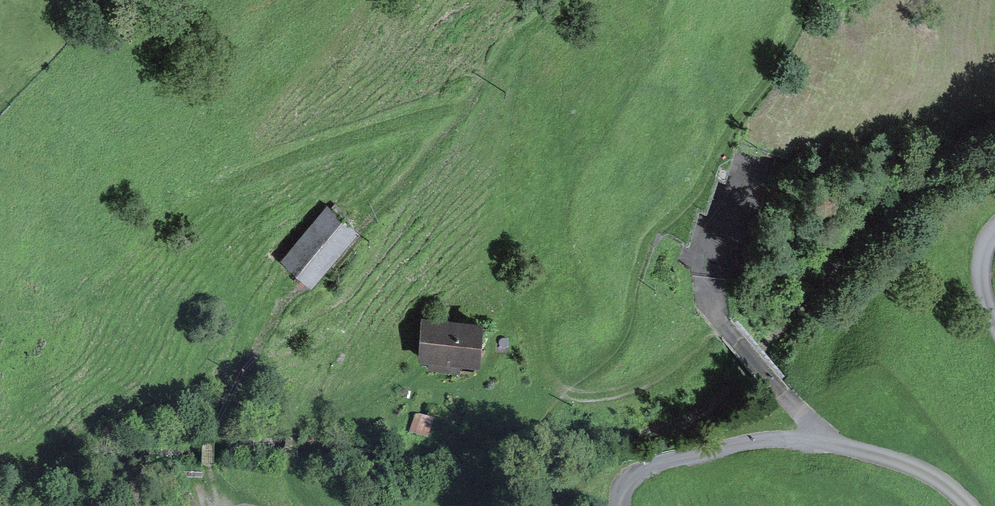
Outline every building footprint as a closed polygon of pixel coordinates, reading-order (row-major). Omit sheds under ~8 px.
[(353,229),(327,207),(285,257),(311,279),(353,229)] [(423,318),(420,356),(476,360),(479,322),(423,318)]
